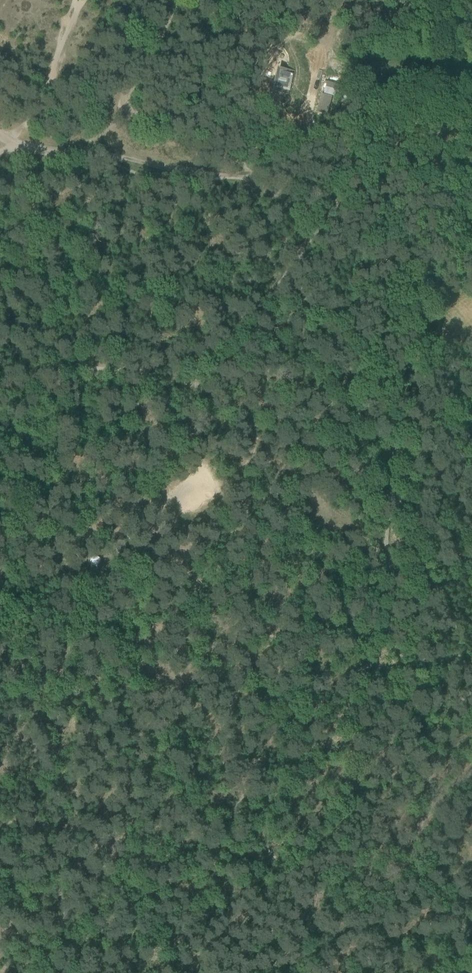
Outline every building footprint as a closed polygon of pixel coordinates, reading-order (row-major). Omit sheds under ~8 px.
[(278,69),(273,91),(288,94),(289,91),(292,75),(293,72),(278,69)]
